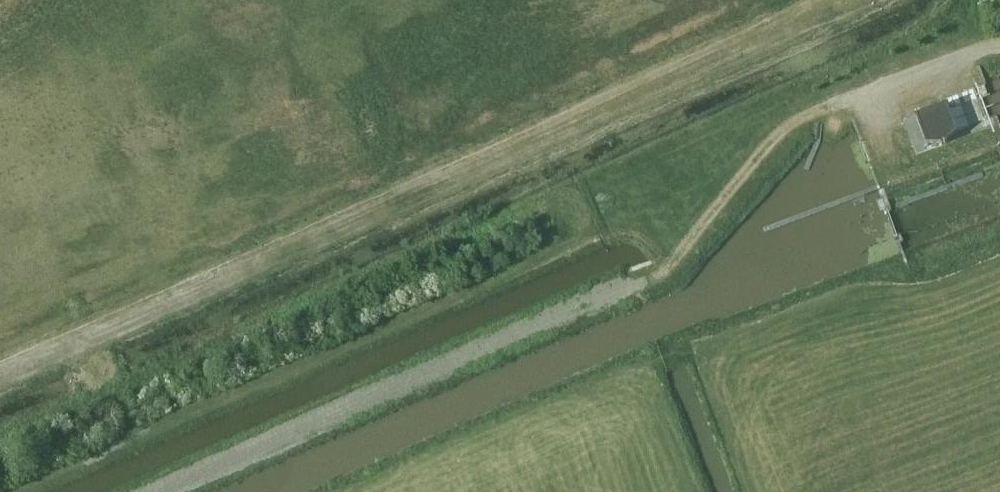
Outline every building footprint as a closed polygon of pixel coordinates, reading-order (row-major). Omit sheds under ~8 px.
[(958,132),(958,130),(948,103),(915,115),(926,144),(942,143),(942,145),(948,143),(947,141),(958,132)]
